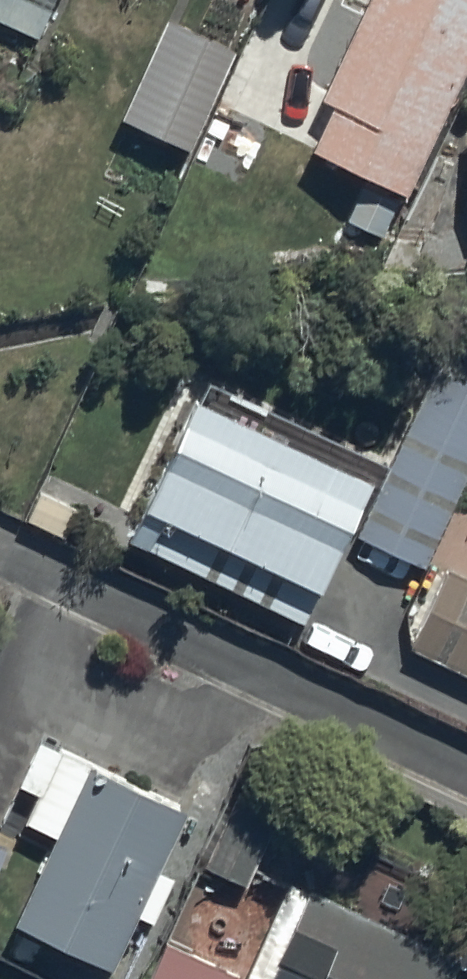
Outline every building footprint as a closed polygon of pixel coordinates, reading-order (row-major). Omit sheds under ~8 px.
[(36,32),(51,0),(0,0),(0,15),(36,32)] [(319,134),(407,178),(466,58),(466,0),(363,0),(323,79),(341,88),(319,134)] [(238,38),(169,6),(123,105),(192,137),(238,38)] [(443,347),(360,527),(426,557),(466,470),(466,358),(443,347)] [(376,452),(199,371),(128,523),(306,605),(376,452)] [(446,559),(411,634),(466,660),(466,570),(446,559)] [(186,809),(40,740),(18,784),(39,794),(27,821),(58,836),(17,921),(112,966),(136,915),(151,923),(173,877),(157,870),(186,809)] [(282,800),(239,780),(203,853),(247,874),(282,800)] [(10,839),(0,834),(0,859),(10,839)] [(253,978),(448,978),(465,946),(308,867),(253,978)] [(141,978),(238,978),(243,968),(164,931),(141,978)]
